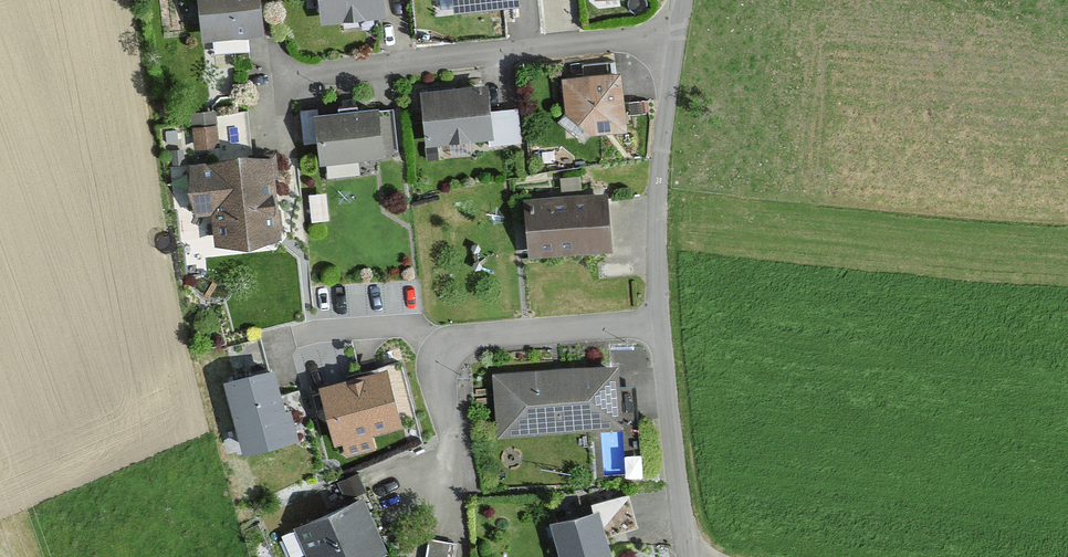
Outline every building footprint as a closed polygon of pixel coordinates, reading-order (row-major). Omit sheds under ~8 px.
[(205,29),(260,24),(258,0),(202,0),(205,29)] [(325,16),(383,9),(382,0),(323,0),(325,16)] [(572,131),(625,124),(617,68),(564,75),(572,131)] [(424,89),(429,138),(491,131),(485,82),(424,89)] [(375,102),(319,109),(324,154),(380,148),(375,102)] [(271,153),(192,162),(197,208),(215,206),(219,238),(279,231),(271,153)] [(528,259),(638,251),(633,186),(523,194),(528,259)] [(271,363),(226,375),(245,444),(290,432),(271,363)] [(619,420),(614,363),(497,373),(502,431),(619,420)] [(398,420),(385,366),(325,381),(338,435),(343,434),(348,451),(373,444),(368,427),(398,420)] [(383,547),(362,498),(299,525),(313,556),(358,556),(383,547)] [(597,506),(554,517),(565,556),(611,556),(597,506)]
